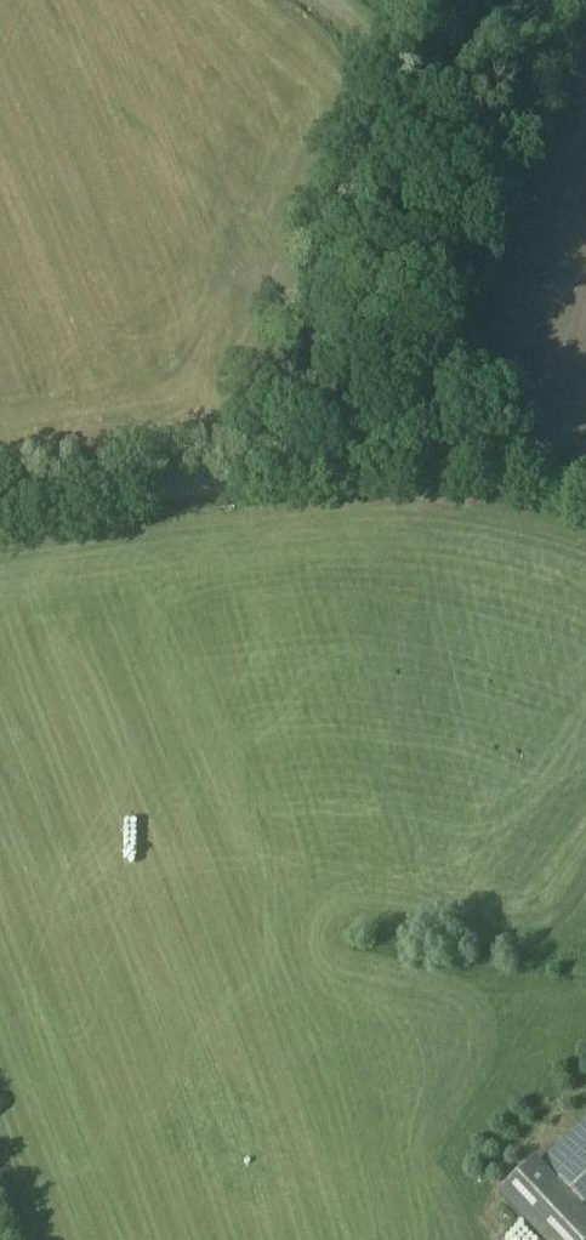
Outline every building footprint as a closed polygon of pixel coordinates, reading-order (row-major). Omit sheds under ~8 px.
[(547,1156),(585,1199),(585,1120),(547,1156)] [(544,1239),(585,1239),(585,1215),(534,1159),(499,1191),(544,1239)]
